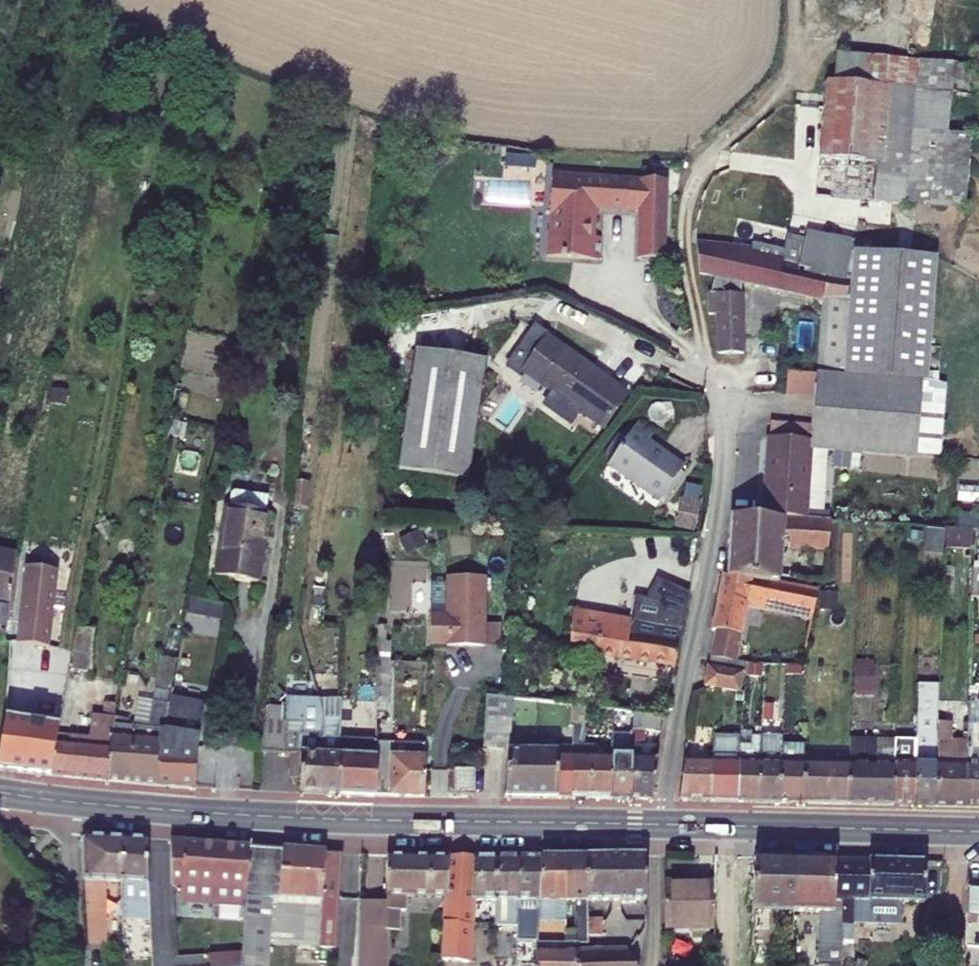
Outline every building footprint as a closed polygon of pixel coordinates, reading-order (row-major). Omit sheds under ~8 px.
[(878,85),(879,55),(837,53),(834,82),(878,85)] [(950,92),(971,94),(972,64),(879,55),(878,85),(915,89),(950,92)] [(814,196),(873,201),(905,204),(915,89),(878,85),(834,82),(826,82),(821,159),(818,158),(814,196)] [(965,208),(971,137),(947,135),(950,92),(915,89),(905,204),(965,208)] [(577,177),(552,175),(551,193),(556,189),(576,190),(577,177)] [(595,208),(628,209),(630,180),(577,177),(576,190),(556,189),(551,193),(549,214),(552,214),(551,232),(548,232),(546,257),(598,260),(598,252),(599,252),(600,245),(598,245),(599,238),(594,237),(589,237),(589,228),(594,225),(595,208)] [(641,180),(638,258),(663,259),(666,180),(641,180)] [(805,238),(740,225),(737,247),(697,242),(699,276),(714,278),(710,294),(708,294),(708,315),(718,315),(718,354),(742,354),(740,294),(739,282),(816,300),(815,306),(824,308),(818,374),(816,374),(811,440),(810,450),(913,457),(918,382),(926,383),(936,257),(854,250),(854,249),(805,240),(805,238)] [(855,240),(807,230),(805,238),(805,240),(854,249),(855,240)] [(769,336),(780,336),(780,327),(769,326),(769,336)] [(592,368),(547,337),(539,332),(530,336),(511,362),(523,371),(552,391),(543,404),(567,421),(569,417),(576,408),(603,427),(604,428),(629,393),(599,373),(596,377),(589,372),(592,368)] [(484,359),(416,349),(399,470),(468,480),(484,359)] [(592,368),(589,372),(596,377),(599,373),(592,368)] [(569,417),(597,437),(603,427),(576,408),(569,417)] [(663,452),(649,442),(654,433),(637,422),(608,464),(661,500),(663,496),(667,499),(685,473),(681,470),(684,467),(663,452)] [(763,517),(784,518),(784,516),(805,518),(810,450),(811,440),(769,437),(763,517)] [(291,506),(308,507),(310,483),(293,481),(291,506)] [(687,482),(681,525),(699,527),(705,484),(687,482)] [(231,494),(230,506),(226,505),(215,576),(259,582),(271,513),(267,512),(269,496),(235,490),(231,494)] [(763,517),(739,516),(731,515),(726,577),(780,579),(780,575),(782,549),(828,553),(831,520),(805,518),(784,516),(784,518),(763,517)] [(101,535),(112,530),(108,521),(96,526),(101,535)] [(929,548),(975,551),(976,526),(931,523),(929,548)] [(909,532),(908,543),(919,544),(920,533),(909,532)] [(0,551),(0,598),(12,601),(16,555),(0,551)] [(971,596),(978,597),(978,568),(977,567),(971,567),(971,596)] [(49,647),(58,571),(29,568),(20,645),(49,647)] [(654,574),(651,581),(689,592),(690,584),(654,574)] [(780,579),(726,577),(722,576),(712,630),(715,631),(710,657),(708,666),(720,668),(742,672),(745,672),(746,663),(735,661),(741,635),(747,607),(748,599),(807,613),(805,621),(811,622),(818,590),(780,581),(780,579)] [(432,582),(431,643),(447,644),(447,645),(484,646),(485,624),(486,578),(449,577),(449,583),(432,582)] [(635,594),(631,618),(574,610),(569,650),(674,665),(681,628),(689,592),(651,581),(647,596),(635,594)] [(323,609),(324,596),(313,595),(311,608),(323,609)] [(189,629),(206,631),(208,614),(225,616),(227,601),(193,596),(189,629)] [(747,607),(805,621),(807,613),(748,599),(747,607)] [(485,624),(484,646),(500,646),(501,625),(485,624)] [(90,676),(94,629),(78,627),(77,632),(70,674),(90,676)] [(377,711),(387,712),(390,641),(379,641),(377,711)] [(161,656),(154,690),(169,694),(177,659),(161,656)] [(705,686),(717,687),(720,668),(708,666),(705,686)] [(749,677),(761,678),(762,668),(750,667),(749,677)] [(717,687),(739,691),(742,672),(720,668),(717,687)] [(855,686),(869,687),(869,675),(856,675),(855,686)] [(47,722),(7,716),(0,752),(0,767),(51,773),(58,740),(59,733),(66,695),(50,692),(46,714),(48,715),(47,722)] [(512,698),(512,697),(487,695),(483,748),(509,750),(512,698)] [(170,704),(166,729),(160,729),(157,783),(197,786),(198,749),(205,702),(172,697),(170,704)] [(318,697),(321,710),(322,717),(341,718),(341,698),(318,697)] [(154,702),(149,728),(113,725),(108,779),(157,783),(160,729),(166,729),(170,704),(154,702)] [(978,724),(978,704),(969,703),(968,724),(978,724)] [(70,734),(69,741),(58,740),(51,773),(108,779),(113,725),(117,705),(107,704),(104,718),(79,715),(77,735),(70,734)] [(763,721),(772,723),(773,705),(764,704),(763,721)] [(568,727),(572,727),(571,746),(571,798),(609,799),(611,756),(594,756),(594,746),(583,746),(584,707),(571,705),(568,727)] [(292,754),(290,778),(300,778),(299,792),(320,793),(321,755),(322,735),(303,733),(303,722),(287,722),(287,707),(267,706),(262,751),(292,754)] [(663,719),(633,714),(632,735),(630,800),(652,800),(663,719)] [(938,714),(917,714),(916,739),(915,806),(934,807),(937,722),(938,714)] [(950,741),(951,722),(937,722),(934,807),(964,807),(967,742),(950,741)] [(968,724),(967,742),(964,807),(978,808),(978,724),(968,724)] [(621,729),(612,729),(611,756),(609,799),(630,800),(632,735),(620,734),(621,729)] [(739,737),(713,736),(711,760),(708,801),(735,802),(738,762),(738,744),(739,737)] [(335,755),(335,772),(340,772),(340,794),(376,795),(376,794),(376,757),(376,742),(376,739),(341,737),(341,756),(335,755)] [(752,744),(738,744),(738,762),(735,802),(758,802),(759,762),(760,737),(753,737),(752,744)] [(782,737),(760,737),(759,762),(758,802),(780,803),(781,763),(782,746),(782,737)] [(916,739),(895,737),(894,763),(893,805),(915,806),(916,739)] [(376,742),(376,757),(376,794),(391,794),(425,795),(425,758),(425,743),(376,742)] [(875,744),(850,743),(849,763),(847,804),(893,805),(894,763),(874,763),(875,744)] [(804,745),(782,746),(781,763),(780,803),(801,803),(803,762),(804,745)] [(556,749),(509,750),(505,797),(558,798),(571,798),(571,746),(556,746),(556,749)] [(335,755),(321,755),(320,793),(340,794),(340,772),(335,772),(335,755)] [(708,801),(711,760),(684,760),(678,800),(708,801)] [(847,804),(849,763),(803,762),(801,803),(847,804)] [(475,796),(475,770),(455,770),(454,796),(475,796)] [(107,944),(108,882),(122,883),(123,837),(89,835),(83,842),(90,945),(107,944)] [(124,920),(152,920),(149,883),(147,840),(123,837),(122,883),(124,920)] [(247,905),(251,847),(183,841),(181,901),(247,905)] [(251,847),(247,905),(244,954),(244,957),(244,965),(269,965),(270,944),(271,931),(273,897),(276,848),(251,847)] [(326,852),(276,848),(273,897),(271,931),(294,933),(293,945),(337,947),(343,854),(326,852)] [(28,851),(23,856),(30,864),(35,859),(28,851)] [(406,897),(447,898),(450,855),(387,855),(386,903),(360,901),(358,931),(356,963),(356,965),(386,965),(386,930),(400,930),(400,911),(405,911),(406,897)] [(481,926),(494,926),(494,855),(450,855),(447,898),(446,922),(443,960),(444,965),(471,965),(471,962),(474,926),(481,926)] [(494,926),(517,926),(517,920),(518,855),(494,855),(494,926)] [(527,921),(527,940),(536,940),(537,921),(540,855),(518,855),(517,920),(527,921)] [(540,855),(537,921),(565,921),(565,856),(540,855)] [(572,932),(573,902),(586,902),(585,856),(565,856),(565,921),(565,932),(572,932)] [(601,902),(646,901),(645,856),(585,856),(586,902),(588,942),(578,942),(578,947),(579,965),(632,965),(628,952),(627,949),(602,951),(601,902)] [(734,917),(734,923),(751,923),(752,910),(754,857),(715,856),(715,881),(714,917),(734,917)] [(752,910),(792,910),(794,858),(754,857),(752,910)] [(840,898),(833,898),(834,859),(794,858),(792,910),(822,911),(821,934),(825,934),(824,965),(828,965),(841,965),(841,963),(841,937),(840,898)] [(841,937),(853,938),(852,920),(899,921),(900,900),(923,900),(924,861),(870,860),(834,859),(833,898),(840,898),(841,937)] [(664,927),(714,928),(714,917),(715,881),(664,880),(664,927)] [(978,946),(978,883),(967,882),(966,945),(978,946)] [(471,962),(478,962),(481,926),(474,926),(471,962)] [(293,945),(294,933),(271,931),(270,944),(293,945)] [(853,938),(841,937),(841,963),(853,963),(853,938)] [(537,965),(557,965),(557,947),(536,947),(537,965)] [(578,947),(557,947),(557,965),(579,965),(578,947)] [(211,965),(244,965),(244,957),(244,954),(210,955),(211,965)] [(508,958),(494,957),(494,965),(508,965),(508,958)]
